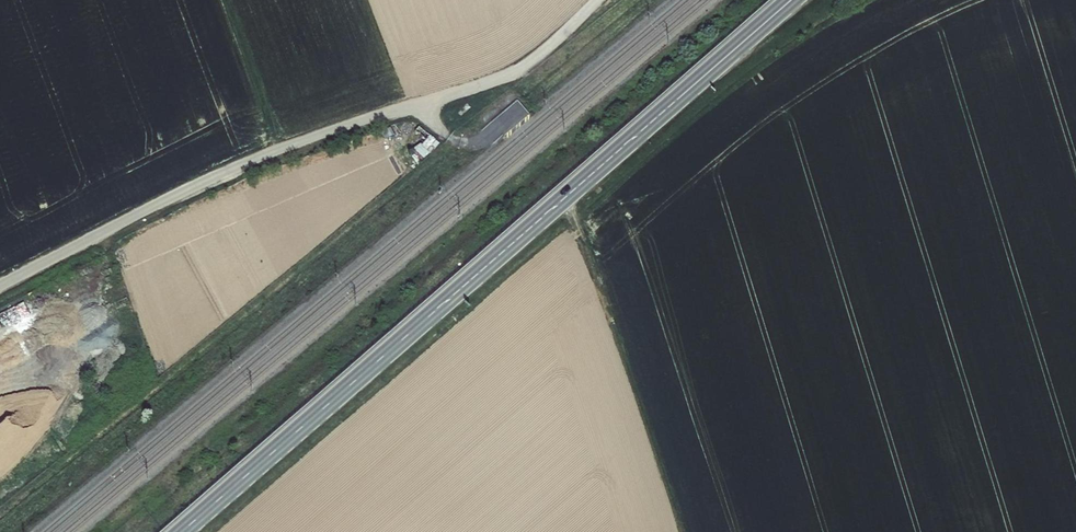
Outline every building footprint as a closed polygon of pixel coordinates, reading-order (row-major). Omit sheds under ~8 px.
[(430,135),(420,145),(427,153),(438,144),(430,135)]
